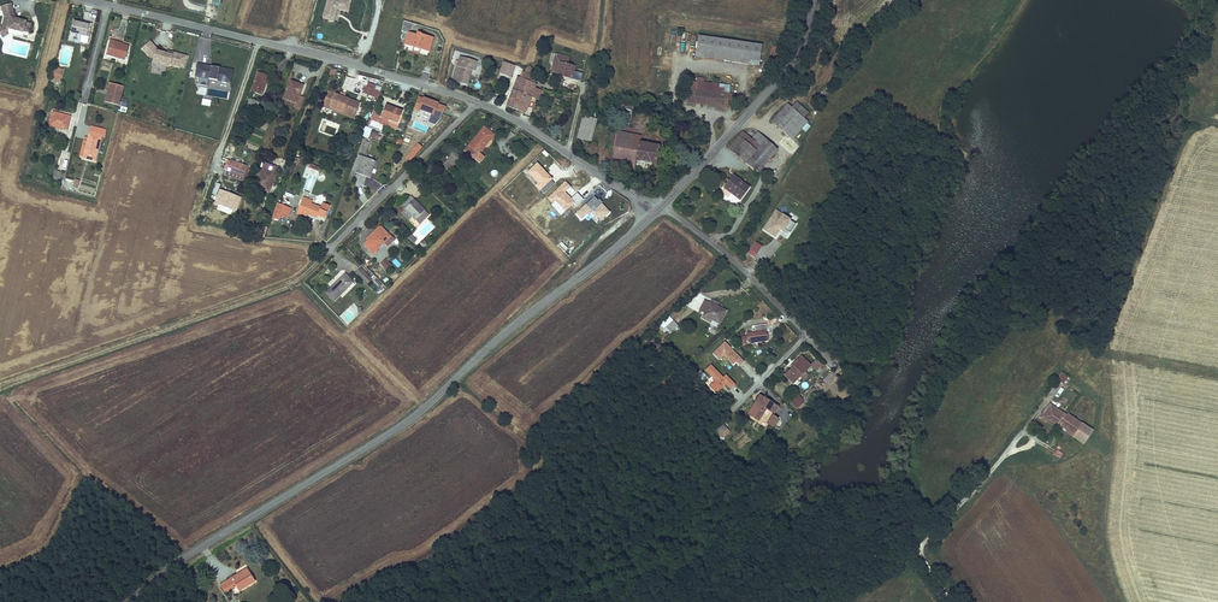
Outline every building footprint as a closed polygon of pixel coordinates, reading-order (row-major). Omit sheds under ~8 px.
[(17,0),(9,0),(6,1),(9,12),(7,20),(13,21),(12,23),(29,27),(29,26),(34,27),(36,18),(31,17),(32,16),(21,13),(17,0)] [(350,13),(352,0),(327,0),(323,20),(335,23),(337,11),(350,13)] [(76,30),(92,34),(95,22),(78,18),(76,30)] [(401,18),(400,30),(407,31),(409,31),(411,21),(401,18)] [(13,21),(7,20),(2,23),(8,33),(13,29),(12,27),(12,23),(13,21)] [(405,40),(428,48),(432,34),(419,30),(417,34),(409,31),(407,31),(405,40)] [(699,31),(697,47),(761,56),(763,40),(699,31)] [(121,42),(121,38),(116,37),(112,53),(130,58),(135,43),(127,41),(126,43),(121,42)] [(189,55),(156,50),(157,44),(146,42),(143,55),(154,57),(152,64),(186,70),(189,55)] [(554,72),(560,73),(572,76),(575,77),(576,69),(577,63),(571,62),(573,56),(559,52),(554,72)] [(476,69),(479,59),(463,53),(461,62),(462,63),(457,77),(467,80),(472,67),(476,69)] [(512,75),(515,64),(504,60),(500,72),(512,75)] [(457,77),(462,63),(461,62),(457,61),(452,75),(457,77)] [(231,86),(234,69),(197,64),(195,77),(199,78),(198,86),(202,87),(201,93),(205,94),(207,83),(231,86)] [(64,83),(68,68),(59,66),(55,81),(64,83)] [(523,75),(539,82),(541,75),(525,69),(523,75)] [(254,91),(265,95),(271,76),(261,72),(254,91)] [(689,99),(696,100),(698,87),(719,90),(725,90),(731,91),(733,81),(717,79),(707,78),(707,73),(699,73),(699,78),(689,76),(686,98),(689,99)] [(510,104),(528,111),(535,92),(537,85),(539,82),(523,75),(521,75),(510,104)] [(352,89),(353,78),(345,77),(344,88),(352,89)] [(306,83),(294,79),(288,96),(298,100),(299,101),(302,94),(306,83)] [(114,84),(110,102),(122,105),(127,87),(114,84)] [(382,98),(384,91),(370,85),(367,92),(382,98)] [(542,94),(544,87),(537,85),(535,92),(542,94)] [(696,100),(718,102),(719,90),(698,87),(696,100)] [(333,109),(359,118),(365,103),(339,94),(333,92),(328,106),(333,109)] [(299,101),(298,100),(296,106),(303,108),(307,96),(302,94),(299,101)] [(425,108),(440,113),(444,102),(429,96),(425,108)] [(257,113),(262,101),(253,98),(249,110),(257,113)] [(632,124),(635,103),(624,101),(621,114),(625,115),(624,119),(621,118),(620,122),(632,124)] [(810,112),(798,101),(793,107),(806,117),(810,112)] [(407,115),(404,114),(405,109),(390,103),(386,114),(395,117),(393,124),(392,124),(401,127),(403,121),(405,122),(407,115)] [(333,109),(328,106),(327,108),(333,111),(358,121),(359,118),(333,109)] [(793,107),(792,106),(777,124),(792,136),(807,118),(806,117),(793,107)] [(53,124),(71,129),(74,116),(56,111),(53,124)] [(386,114),(378,111),(376,117),(393,124),(395,117),(386,114)] [(596,120),(585,116),(579,139),(590,141),(591,142),(596,120)] [(483,148),(498,130),(488,122),(473,140),(468,146),(484,158),(488,153),(483,148)] [(94,125),(91,136),(87,157),(99,160),(106,128),(94,125)] [(376,126),(371,125),(371,127),(368,134),(383,139),(385,135),(383,134),(383,131),(375,128),(376,126)] [(620,130),(619,131),(618,142),(614,169),(626,171),(628,166),(637,167),(639,157),(658,159),(659,154),(661,144),(643,141),(645,134),(620,130)] [(746,161),(759,145),(743,132),(739,138),(744,142),(735,154),(745,162),(746,161)] [(87,135),(82,155),(87,157),(91,136),(87,135)] [(735,154),(744,142),(739,138),(730,149),(735,154)] [(765,138),(759,145),(746,161),(759,170),(778,147),(765,138)] [(414,158),(427,145),(424,142),(411,155),(411,156),(414,158)] [(514,150),(508,156),(515,162),(520,155),(514,150)] [(456,162),(463,155),(459,152),(453,159),(456,162)] [(360,171),(366,154),(363,153),(357,169),(360,171)] [(373,176),(379,159),(366,154),(360,171),(361,171),(359,176),(368,180),(370,175),(373,176)] [(246,176),(249,166),(233,160),(230,170),(246,176)] [(258,187),(270,193),(280,167),(267,163),(258,187)] [(537,184),(535,185),(543,194),(556,183),(538,163),(527,172),(537,184)] [(55,180),(62,182),(65,172),(58,169),(55,180)] [(244,180),(246,176),(230,170),(228,174),(244,180)] [(423,185),(429,180),(422,174),(418,179),(423,185)] [(748,186),(733,174),(724,186),(739,198),(748,186)] [(566,181),(547,198),(553,205),(556,202),(566,213),(583,198),(577,192),(571,198),(566,192),(571,187),(566,181)] [(421,217),(432,207),(417,193),(408,202),(412,205),(411,207),(421,217)] [(324,208),(314,204),(304,200),(300,212),(310,216),(319,219),(320,217),(326,219),(331,207),(325,204),(324,208)] [(280,222),(283,217),(287,219),(290,211),(286,210),(287,207),(279,204),(273,220),(280,222)] [(286,210),(290,211),(287,219),(290,219),(294,210),(287,207),(286,210)] [(795,222),(776,210),(765,228),(775,234),(779,228),(782,229),(783,227),(789,231),(795,222)] [(267,237),(270,229),(269,228),(263,227),(259,235),(267,237)] [(393,235),(384,227),(371,241),(372,241),(368,245),(378,254),(382,250),(381,248),(387,242),(393,235)] [(393,235),(387,242),(391,245),(398,238),(394,234),(393,235)] [(419,243),(422,248),(428,246),(425,240),(419,243)] [(755,242),(748,253),(754,257),(761,246),(755,242)] [(395,266),(388,259),(384,264),(391,270),(395,266)] [(370,283),(375,278),(364,267),(359,272),(370,283)] [(344,293),(356,281),(349,273),(336,286),(337,287),(334,290),(337,293),(341,290),(344,293)] [(376,291),(382,285),(377,279),(370,286),(376,291)] [(726,310),(717,305),(718,302),(711,298),(709,302),(704,299),(699,309),(704,312),(701,318),(718,327),(726,310)] [(679,325),(674,320),(666,327),(670,333),(679,325)] [(748,343),(748,344),(768,342),(766,324),(754,325),(755,329),(752,329),(752,331),(746,332),(747,335),(748,343)] [(719,361),(725,356),(737,369),(745,362),(726,341),(712,353),(719,361)] [(792,383),(810,364),(802,356),(794,365),(795,366),(786,376),(792,383)] [(816,358),(810,364),(817,371),(822,365),(816,358)] [(717,371),(708,362),(702,369),(711,377),(717,371)] [(762,375),(766,369),(761,366),(757,372),(762,375)] [(1073,373),(1066,369),(1061,376),(1067,381),(1073,373)] [(828,385),(838,378),(833,372),(823,379),(828,385)] [(814,388),(805,398),(808,401),(818,391),(814,388)] [(802,399),(795,393),(788,402),(794,408),(802,399)] [(757,421),(765,408),(772,413),(777,406),(759,394),(746,414),(757,421)] [(1076,442),(1078,440),(1084,443),(1091,431),(1092,429),(1052,402),(1042,416),(1071,435),(1069,438),(1076,442)] [(771,414),(766,422),(773,426),(778,418),(771,414)] [(717,430),(724,438),(730,432),(723,424),(717,430)] [(1063,454),(1056,449),(1053,455),(1060,459),(1063,454)] [(244,589),(258,579),(249,567),(224,583),(229,591),(236,586),(235,584),(239,582),(244,589)]
